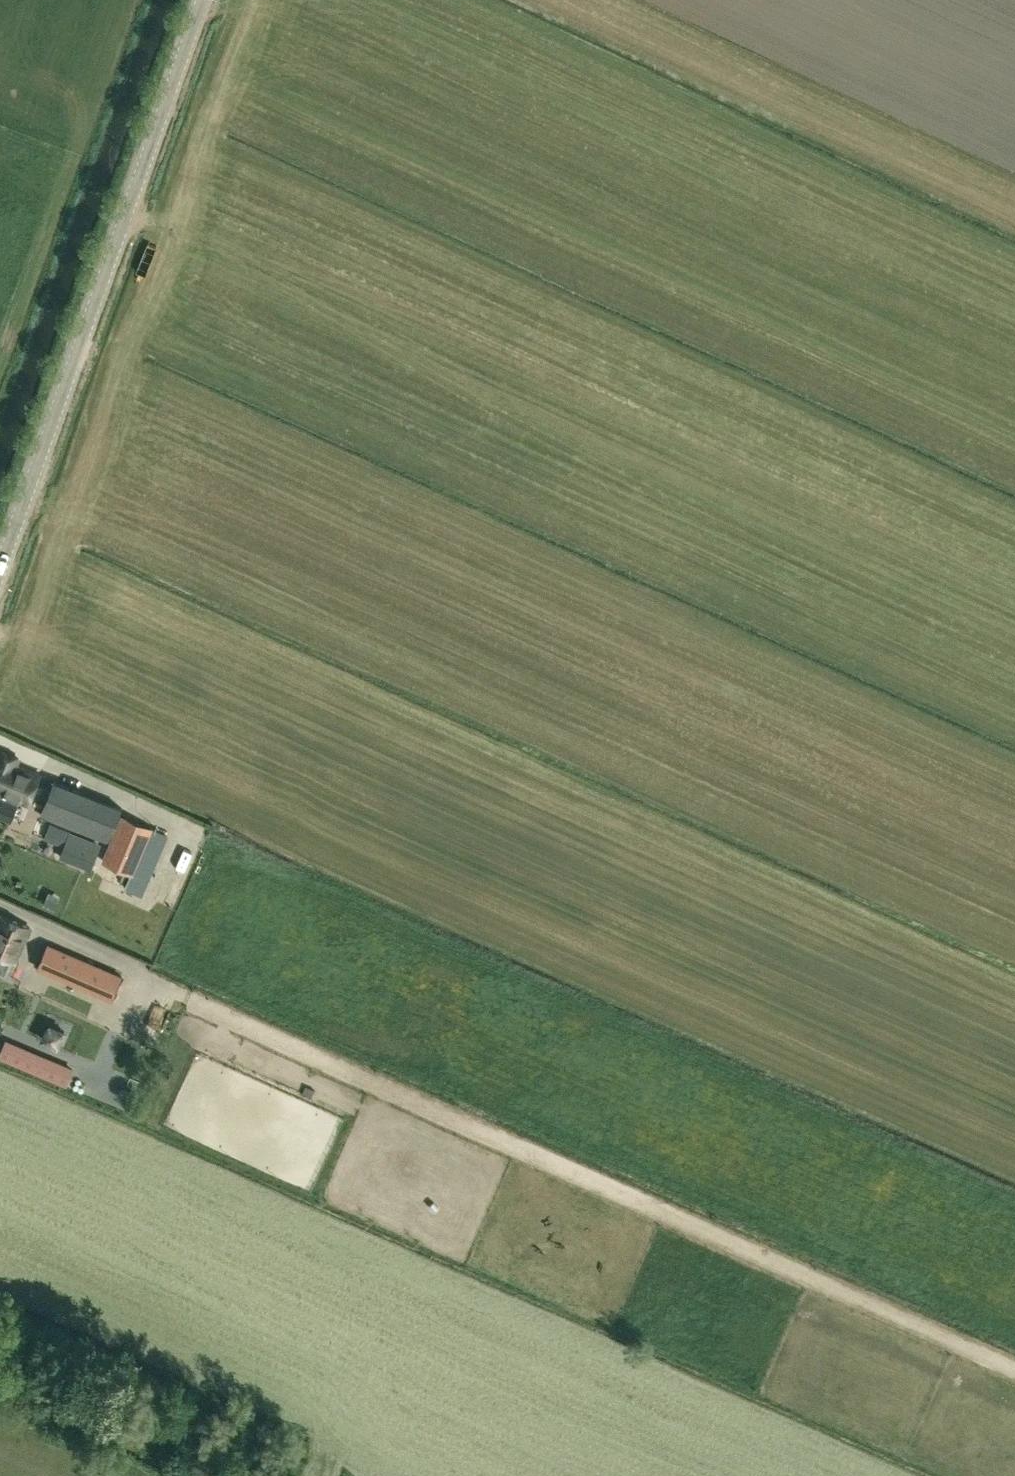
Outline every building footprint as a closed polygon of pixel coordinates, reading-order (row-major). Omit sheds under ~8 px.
[(28,804),(41,774),(0,756),(0,792),(28,804)] [(55,782),(41,816),(109,843),(122,809),(55,782)] [(115,837),(143,849),(152,828),(123,816),(115,837)] [(59,858),(91,871),(102,845),(70,832),(59,858)] [(30,928),(0,915),(0,955),(15,962),(30,928)] [(38,968),(112,1000),(122,977),(48,945),(38,968)] [(0,1055),(0,1058),(66,1086),(73,1071),(61,1066),(60,1070),(15,1051),(17,1047),(5,1043),(0,1055)]
